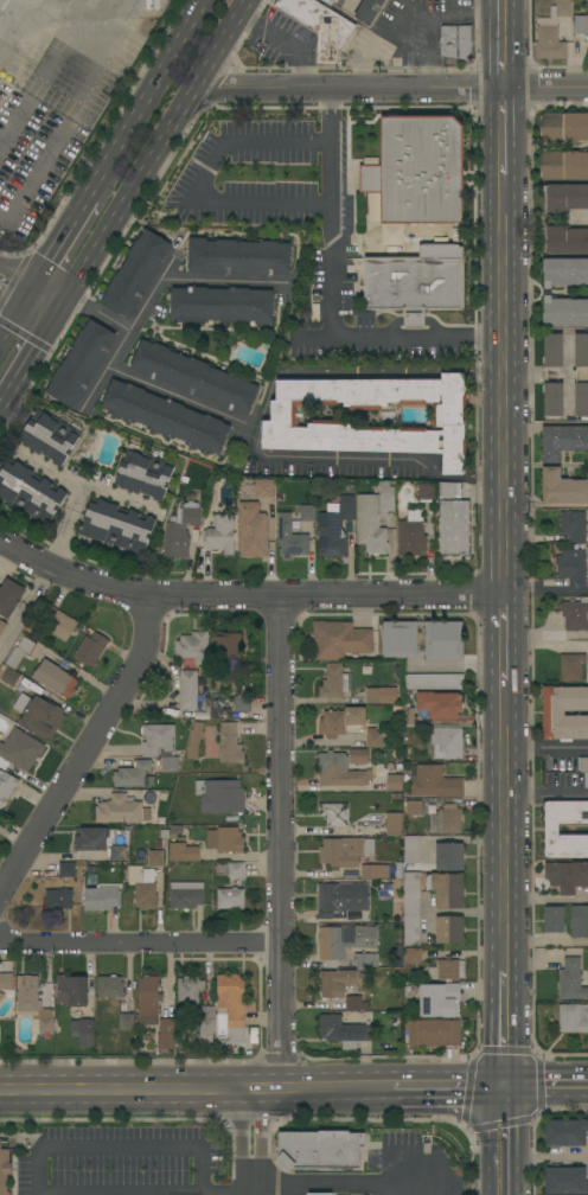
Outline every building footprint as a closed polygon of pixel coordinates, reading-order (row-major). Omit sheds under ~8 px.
[(274,7),(278,0),(316,0),(357,25),(341,50),(337,50),(337,64),(317,63),(318,33),(274,7)] [(351,6),(354,0),(361,0),(356,9),(351,6)] [(353,17),(363,0),(387,0),(371,26),(353,17)] [(556,17),(556,0),(573,0),(573,17),(556,17)] [(574,15),(587,15),(587,34),(574,33),(574,15)] [(441,26),(471,26),(471,60),(441,56),(441,26)] [(567,58),(552,58),(552,62),(547,62),(547,58),(535,58),(535,43),(537,43),(537,26),(558,26),(558,41),(567,41),(567,58)] [(542,113),(587,113),(587,140),(563,140),(563,141),(542,141),(542,113)] [(381,223),(381,115),(453,115),(464,124),(464,223),(381,223)] [(579,153),(587,153),(587,180),(569,180),(542,180),(542,148),(545,148),(545,152),(579,152),(579,153)] [(363,155),(379,155),(379,164),(363,164),(363,155)] [(359,165),(381,165),(381,192),(359,192),(359,165)] [(547,184),(587,184),(587,209),(565,209),(565,212),(545,212),(545,186),(547,186),(547,184)] [(567,229),(587,229),(587,253),(547,254),(547,253),(544,253),(544,242),(545,242),(545,225),(567,225),(567,229)] [(165,255),(166,256),(153,279),(152,279),(142,294),(143,294),(128,319),(101,301),(108,289),(107,288),(115,274),(117,275),(130,254),(128,254),(138,238),(139,239),(146,228),(172,244),(165,255)] [(289,275),(274,274),(274,275),(255,275),(255,273),(232,271),(232,274),(188,273),(190,237),(207,238),(206,241),(218,242),(218,239),(235,239),(235,242),(261,242),(261,241),(277,241),(277,243),(290,243),(289,275)] [(462,258),(464,258),(465,308),(462,308),(462,311),(424,311),(424,330),(403,330),(403,309),(364,309),(364,257),(462,256),(462,258)] [(544,258),(587,258),(587,285),(551,285),(551,289),(544,289),(544,258)] [(172,288),(187,288),(187,287),(207,287),(207,289),(229,289),(229,288),(249,288),(249,290),(274,290),(274,325),(255,325),(255,321),(249,321),(249,324),(230,324),(230,320),(196,320),(196,321),(184,321),(185,319),(172,319),(172,288)] [(571,300),(587,300),(587,325),(544,326),(544,295),(551,295),(551,299),(571,299),(571,300)] [(109,347),(110,349),(100,366),(98,365),(87,383),(89,384),(79,400),(77,398),(72,408),(46,392),(53,381),(51,379),(59,365),(62,366),(75,345),(74,344),(82,330),(83,331),(90,319),(116,334),(109,347)] [(544,334),(563,334),(563,366),(562,366),(562,383),(563,383),(563,416),(544,416),(544,334)] [(575,334),(587,334),(587,416),(575,416),(575,383),(576,383),(576,368),(575,368),(575,334)] [(154,344),(154,343),(171,349),(170,350),(193,359),(193,358),(212,365),(211,366),(232,376),(232,373),(249,381),(248,382),(261,386),(249,415),(236,410),(236,413),(216,404),(216,403),(196,395),(194,396),(177,388),(177,386),(156,378),(156,381),(136,372),(136,371),(130,368),(142,339),(154,344)] [(262,449),(262,421),(270,421),(271,401),(275,401),(276,379),(441,379),(441,373),(464,373),(464,395),(466,395),(466,422),(464,422),(464,475),(443,475),(443,454),(262,449)] [(219,455),(213,452),(212,455),(184,443),(185,441),(174,436),(173,440),(146,428),(147,426),(135,421),(134,423),(106,413),(107,409),(101,407),(113,378),(127,384),(128,383),(146,390),(146,391),(166,400),(166,398),(185,405),(184,407),(204,415),(205,414),(224,422),(223,422),(231,426),(219,455)] [(82,434),(60,468),(52,464),(53,461),(41,453),(40,455),(23,445),(24,442),(18,439),(37,408),(51,417),(52,415),(82,434)] [(543,427),(587,426),(587,456),(587,450),(571,450),(561,450),(561,464),(543,464),(543,427)] [(175,464),(162,501),(153,499),(154,497),(140,492),(139,494),(120,487),(121,486),(114,484),(126,449),(142,455),(142,453),(175,464)] [(4,499),(0,497),(0,473),(9,458),(15,462),(17,461),(33,472),(33,473),(43,479),(44,478),(53,484),(52,485),(58,488),(59,487),(68,493),(47,526),(31,517),(32,515),(5,498),(4,499)] [(587,473),(587,504),(543,504),(542,467),(561,467),(561,479),(573,479),(573,480),(587,480),(587,473)] [(274,497),(255,497),(255,478),(274,478),(274,497)] [(379,497),(381,497),(381,481),(389,481),(389,486),(394,486),(394,497),(394,511),(379,511),(379,497)] [(461,483),(461,498),(437,498),(439,483),(461,483)] [(418,484),(433,484),(433,500),(417,499),(418,484)] [(186,497),(187,491),(192,491),(194,493),(194,498),(188,499),(186,497)] [(357,494),(378,494),(378,513),(379,513),(379,528),(386,528),(386,543),(388,543),(388,545),(386,545),(386,555),(371,555),(371,552),(366,552),(366,549),(365,549),(365,544),(357,544),(357,494)] [(318,513),(327,512),(327,504),(339,504),(339,496),(354,496),(354,520),(341,520),(341,528),(347,537),(347,557),(319,557),(318,513)] [(127,551),(128,549),(96,538),(96,539),(79,533),(91,498),(98,500),(100,498),(104,500),(114,504),(119,505),(119,507),(129,511),(129,510),(135,511),(135,512),(140,513),(140,515),(147,517),(147,516),(156,518),(143,556),(127,551)] [(453,500),(469,500),(471,556),(440,556),(440,500),(453,500)] [(239,501),(257,501),(258,513),(267,513),(268,556),(239,556),(239,501)] [(300,505),(315,505),(315,522),(300,522),(300,505)] [(181,525),(183,507),(200,509),(199,526),(181,525)] [(398,520),(408,520),(408,510),(422,510),(422,520),(422,531),(423,531),(423,535),(427,535),(427,551),(426,551),(426,556),(398,556),(398,520)] [(568,543),(568,536),(565,536),(565,535),(561,535),(560,512),(586,511),(586,543),(568,543)] [(277,512),(290,512),(292,535),(309,535),(309,555),(290,555),(290,558),(283,558),(283,555),(280,555),(280,545),(277,545),(277,512)] [(235,554),(224,555),(224,549),(203,549),(203,530),(206,530),(206,529),(215,529),(215,515),(234,515),(235,554)] [(162,556),(166,522),(177,523),(177,525),(180,525),(180,526),(185,526),(190,542),(188,558),(162,556)] [(569,587),(569,579),(557,579),(557,555),(561,555),(561,550),(584,550),(584,556),(586,556),(586,587),(569,587)] [(8,619),(0,614),(0,587),(1,588),(7,577),(26,589),(8,619)] [(580,598),(587,598),(587,612),(587,622),(587,630),(564,630),(564,616),(562,616),(562,601),(580,601),(580,598)] [(38,625),(51,605),(78,622),(65,641),(38,625)] [(315,643),(314,643),(314,634),(313,634),(313,620),(326,620),(326,621),(352,621),(352,628),(372,628),(372,653),(345,653),(344,660),(315,659),(315,643)] [(417,621),(417,657),(383,657),(383,621),(417,621)] [(462,621),(462,659),(426,659),(426,621),(462,621)] [(241,660),(232,660),(232,663),(218,663),(218,632),(229,632),(229,631),(241,631),(239,633),(242,633),(241,660)] [(92,667),(72,656),(85,635),(89,638),(90,635),(91,637),(95,632),(109,640),(92,667)] [(194,665),(194,658),(174,658),(174,640),(180,640),(180,635),(192,635),(192,632),(209,632),(209,665),(194,665)] [(14,670),(5,663),(15,646),(17,647),(24,635),(37,644),(30,654),(25,652),(14,670)] [(560,654),(586,654),(586,664),(581,664),(581,680),(561,682),(560,654)] [(60,667),(59,669),(78,680),(74,688),(76,689),(69,699),(62,695),(60,696),(31,677),(39,665),(40,665),(45,658),(60,667)] [(13,686),(0,678),(0,666),(2,663),(20,675),(20,676),(21,677),(15,686),(13,685),(13,686)] [(319,697),(319,686),(322,686),(322,679),(326,679),(326,663),(343,663),(343,667),(343,672),(343,697),(319,697)] [(197,709),(180,709),(180,670),(197,670),(197,709)] [(464,673),(464,689),(405,689),(405,688),(403,688),(403,675),(464,673)] [(554,686),(587,686),(587,710),(564,710),(564,715),(587,715),(587,739),(571,739),(571,742),(560,742),(560,739),(554,739),(554,740),(543,740),(543,686),(554,686)] [(365,688),(382,688),(382,703),(365,703),(365,688)] [(12,707),(20,691),(30,697),(20,711),(12,707)] [(416,691),(433,691),(433,692),(461,692),(461,710),(458,710),(458,716),(474,716),(474,724),(439,724),(439,720),(428,720),(428,710),(416,710),(416,691)] [(50,740),(47,737),(46,740),(19,722),(25,714),(21,712),(30,698),(33,699),(36,695),(45,699),(46,698),(65,710),(63,714),(65,716),(50,740)] [(250,711),(235,711),(235,695),(250,695),(250,711)] [(345,711),(345,707),(365,707),(365,721),(366,721),(366,724),(365,724),(365,726),(359,726),(359,735),(337,735),(337,739),(326,739),(326,734),(319,734),(319,721),(320,718),(320,717),(321,717),(324,716),(324,710),(345,711)] [(414,726),(407,726),(407,723),(403,723),(403,708),(414,708),(414,726)] [(198,759),(187,759),(187,746),(194,721),(204,723),(198,745),(198,759)] [(236,722),(237,745),(241,745),(241,750),(244,750),(244,763),(235,763),(235,762),(220,762),(220,722),(236,722)] [(174,736),(173,736),(173,750),(164,750),(162,745),(159,745),(159,756),(142,756),(142,741),(146,741),(146,736),(142,736),(142,724),(174,724),(174,736)] [(25,771),(0,756),(0,742),(5,745),(14,727),(46,745),(38,758),(34,755),(25,771)] [(204,758),(204,727),(218,727),(218,758),(204,758)] [(366,747),(366,728),(376,728),(376,731),(382,731),(382,747),(366,747)] [(462,759),(445,759),(434,759),(434,745),(430,745),(430,728),(462,728),(462,759)] [(373,766),(376,766),(377,775),(373,775),(373,779),(369,779),(369,786),(319,786),(319,753),(327,753),(327,749),(333,749),(333,753),(345,753),(345,755),(347,755),(347,771),(366,771),(366,769),(371,769),(373,766)] [(350,763),(349,749),(368,749),(368,763),(350,763)] [(179,772),(161,772),(161,756),(179,756),(179,772)] [(579,758),(587,758),(587,788),(584,788),(584,773),(579,773),(579,758)] [(152,771),(146,771),(146,777),(154,775),(154,786),(146,786),(130,786),(130,788),(123,788),(123,786),(114,786),(114,782),(113,782),(113,775),(114,775),(114,772),(119,771),(119,768),(135,768),(135,760),(152,760),(152,771)] [(464,798),(460,798),(460,797),(436,797),(410,797),(410,766),(416,766),(416,765),(442,765),(442,778),(464,778),(464,798)] [(1,809),(0,808),(0,770),(4,772),(5,771),(19,780),(6,801),(6,803),(5,806),(2,806),(1,809)] [(402,791),(388,791),(388,774),(403,774),(402,791)] [(202,813),(200,793),(205,793),(204,781),(241,780),(241,788),(243,788),(244,813),(202,813)] [(95,822),(95,806),(97,806),(97,803),(102,803),(102,801),(108,801),(108,800),(110,800),(110,793),(127,792),(127,797),(133,797),(133,801),(142,801),(142,809),(151,809),(151,820),(142,820),(142,822),(95,822)] [(405,814),(405,813),(404,813),(404,801),(407,801),(407,800),(422,800),(422,801),(423,803),(423,813),(422,813),(422,814),(405,814)] [(543,800),(587,800),(587,825),(560,825),(560,833),(587,833),(587,857),(548,857),(548,858),(543,858),(543,800)] [(347,825),(326,825),(326,819),(324,819),(324,814),(319,814),(319,804),(347,804),(347,825)] [(435,814),(435,811),(439,811),(439,809),(445,809),(445,804),(458,804),(456,809),(461,809),(461,833),(430,833),(430,813),(435,814)] [(404,836),(386,836),(386,813),(403,813),(404,836)] [(127,846),(126,846),(126,861),(110,861),(110,845),(107,845),(107,850),(76,850),(76,841),(74,841),(74,836),(76,835),(76,827),(108,827),(109,830),(109,836),(121,836),(121,829),(129,829),(127,846)] [(217,852),(217,849),(206,849),(206,830),(217,830),(217,827),(241,827),(241,836),(243,836),(243,852),(217,852)] [(404,863),(404,836),(420,836),(420,863),(404,863)] [(364,839),(373,838),(375,856),(359,856),(359,867),(351,867),(351,868),(344,868),(344,867),(331,867),(331,863),(324,864),(324,863),(320,863),(320,846),(324,846),(324,838),(364,838),(364,839)] [(186,843),(186,846),(199,846),(199,861),(170,861),(170,843),(186,843)] [(436,870),(436,844),(464,844),(464,870),(436,870)] [(148,865),(148,850),(164,850),(164,865),(148,865)] [(59,877),(59,862),(75,862),(75,876),(59,877)] [(244,877),(229,877),(228,862),(244,862),(244,877)] [(571,862),(587,862),(587,887),(575,887),(575,895),(560,895),(560,886),(549,886),(549,880),(544,880),(544,863),(571,863),(571,862)] [(155,894),(156,894),(156,901),(155,901),(155,909),(148,909),(148,910),(141,910),(141,909),(140,909),(140,907),(134,907),(135,884),(128,884),(128,865),(142,865),(142,869),(154,869),(154,882),(155,882),(155,894)] [(389,878),(372,878),(372,880),(362,880),(362,865),(389,865),(389,878)] [(420,945),(404,945),(403,873),(420,873),(420,945)] [(464,908),(435,908),(435,890),(432,890),(432,889),(426,889),(426,875),(432,875),(432,873),(464,873),(464,908)] [(205,883),(205,905),(196,905),(196,908),(170,908),(170,883),(205,883)] [(369,910),(346,910),(346,919),(318,919),(318,883),(369,883),(369,910)] [(392,900),(381,900),(381,896),(377,897),(377,889),(381,889),(381,884),(391,883),(392,900)] [(85,910),(84,888),(98,888),(98,889),(103,889),(103,890),(119,890),(119,906),(110,907),(110,910),(85,910)] [(74,908),(46,909),(45,890),(72,889),(74,908)] [(244,905),(244,909),(217,909),(217,889),(244,889),(244,905)] [(563,933),(544,933),(544,907),(563,906),(563,933)] [(570,906),(587,906),(587,938),(570,938),(570,906)] [(464,942),(436,944),(435,916),(464,916),(464,942)] [(345,947),(345,960),(337,960),(337,969),(325,969),(325,960),(320,960),(320,953),(320,940),(318,940),(318,935),(320,935),(320,927),(377,927),(377,948),(345,947)] [(421,947),(421,963),(405,963),(405,948),(421,947)] [(356,953),(377,953),(377,967),(356,967),(356,953)] [(580,988),(587,988),(587,999),(558,999),(560,970),(564,970),(564,957),(580,957),(580,974),(582,974),(582,977),(580,977),(580,988)] [(459,959),(459,960),(464,960),(465,978),(459,978),(459,979),(428,979),(428,967),(437,967),(437,960),(459,959)] [(338,971),(356,970),(356,973),(368,973),(368,984),(356,984),(356,985),(344,986),(344,997),(321,998),(321,989),(318,989),(318,984),(320,984),(320,971),(338,971)] [(6,991),(0,991),(0,973),(13,973),(13,990),(6,990),(6,991)] [(244,1028),(243,1028),(243,1042),(229,1042),(229,1028),(228,1028),(228,1008),(217,1008),(217,974),(230,974),(230,973),(237,973),(237,974),(239,974),(239,977),(241,977),(241,980),(244,980),(244,1028)] [(38,1010),(17,1010),(17,976),(24,976),(24,974),(31,974),(31,976),(38,976),(38,1010)] [(88,1007),(65,1007),(65,1003),(58,1003),(57,974),(64,974),(64,977),(87,977),(88,1007)] [(115,997),(115,999),(113,999),(113,997),(97,997),(97,976),(121,976),(121,982),(123,982),(123,997),(115,997)] [(174,1048),(156,1049),(156,1025),(145,1025),(145,1016),(139,1016),(138,978),(143,978),(143,976),(159,976),(159,983),(161,983),(161,986),(159,986),(159,993),(164,993),(164,1002),(174,1002),(174,1048)] [(178,1003),(178,980),(178,978),(183,978),(183,976),(199,976),(199,980),(205,980),(205,990),(199,990),(199,1003),(178,1003)] [(41,1005),(41,996),(39,996),(38,983),(52,983),(53,1005),(41,1005)] [(420,984),(442,984),(460,984),(460,1001),(459,1001),(459,1016),(455,1016),(455,1017),(443,1017),(443,1016),(420,1016),(420,984)] [(346,996),(362,996),(362,1002),(366,1002),(366,1009),(362,1009),(362,1011),(345,1011),(346,996)] [(52,1008),(52,1017),(32,1018),(31,1011),(39,1011),(38,999),(40,999),(40,1009),(52,1008)] [(580,1022),(587,1022),(587,1030),(558,1030),(558,1004),(580,1004),(580,1022)] [(215,1020),(213,1020),(213,1043),(199,1043),(199,1018),(200,1018),(200,1005),(215,1005),(215,1020)] [(134,1014),(134,1029),(120,1029),(120,1014),(134,1014)] [(341,1015),(341,1024),(357,1024),(357,1041),(356,1041),(357,1052),(341,1052),(341,1041),(326,1041),(326,1039),(321,1039),(321,1036),(320,1036),(320,1034),(319,1033),(319,1029),(320,1028),(320,1015),(341,1015)] [(53,1034),(39,1034),(39,1018),(53,1017),(53,1034)] [(94,1047),(79,1047),(79,1036),(71,1036),(71,1020),(94,1020),(94,1047)] [(460,1020),(460,1046),(445,1046),(445,1047),(424,1047),(424,1046),(408,1046),(408,1033),(404,1033),(404,1021),(460,1020)] [(358,1024),(372,1024),(372,1041),(358,1041),(358,1024)] [(544,1120),(587,1120),(587,1132),(586,1132),(586,1146),(545,1146),(544,1120)] [(289,1170),(275,1157),(279,1154),(279,1132),(318,1132),(318,1131),(349,1131),(349,1132),(365,1132),(365,1146),(360,1146),(360,1168),(290,1169),(289,1170)] [(9,1191),(9,1194),(0,1194),(0,1139),(1,1139),(1,1149),(8,1149),(8,1163),(11,1163),(11,1174),(7,1174),(7,1191),(9,1191)] [(587,1182),(587,1194),(545,1194),(545,1168),(587,1168),(587,1182)]
